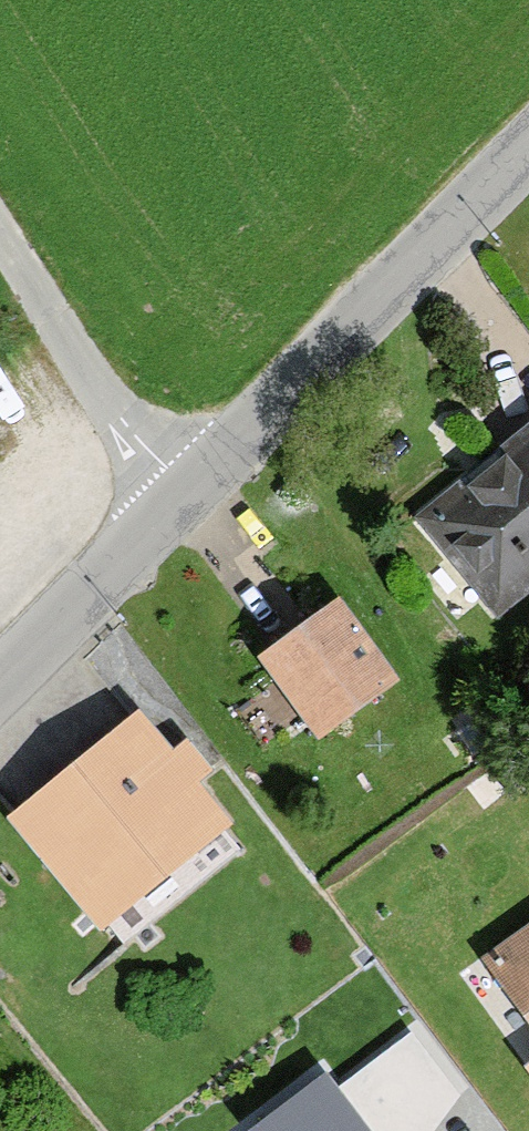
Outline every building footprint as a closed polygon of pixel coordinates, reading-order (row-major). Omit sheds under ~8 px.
[(410,508),(492,615),(528,587),(528,418),(410,508)] [(389,671),(327,589),(246,649),(307,732),(389,671)] [(119,697),(0,796),(0,817),(94,929),(223,821),(119,697)] [(472,960),(528,1031),(528,914),(472,960)] [(442,1106),(392,1041),(309,1104),(296,1087),(238,1130),(410,1130),(442,1106)] [(517,1058),(528,1073),(528,1042),(517,1058)]
